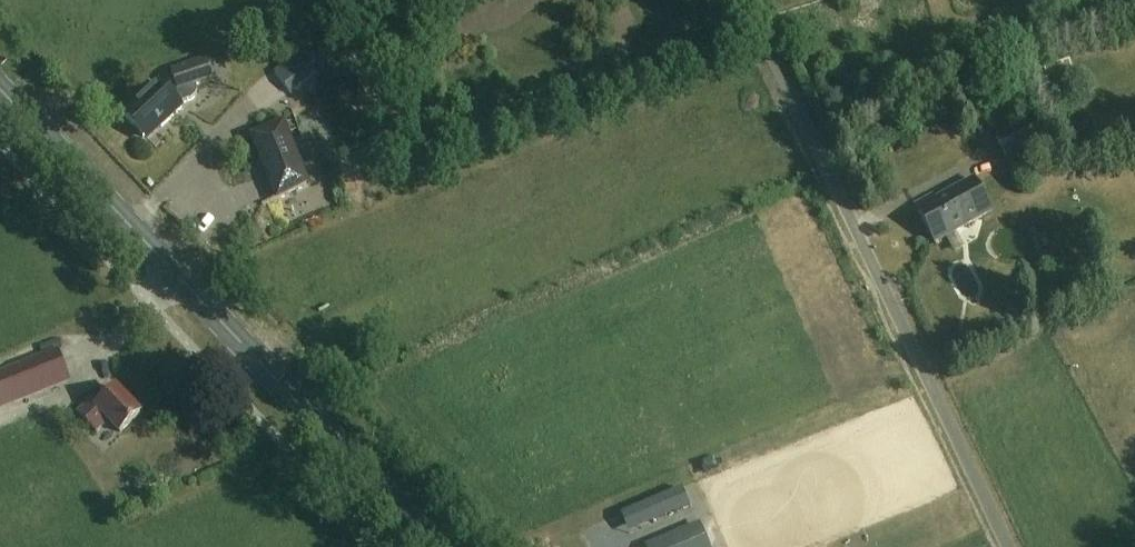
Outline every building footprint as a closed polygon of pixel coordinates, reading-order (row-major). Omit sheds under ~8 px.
[(326,67),(310,45),(274,72),(290,94),(326,67)] [(213,81),(206,59),(170,69),(174,81),(166,89),(158,81),(124,114),(144,134),(157,121),(162,126),(183,106),(180,103),(185,102),(189,101),(192,99),(194,97),(197,94),(198,91),(197,87),(196,85),(213,81)] [(1050,150),(1032,117),(994,137),(1008,163),(1018,158),(1022,165),(1050,150)] [(307,185),(283,124),(254,136),(278,196),(307,185)] [(990,212),(971,178),(936,197),(934,193),(915,203),(935,240),(990,212)] [(58,348),(0,373),(0,402),(68,373),(58,348)] [(140,410),(115,386),(99,403),(93,396),(80,409),(100,429),(112,416),(123,427),(140,410)] [(645,546),(710,546),(700,522),(645,546)]
